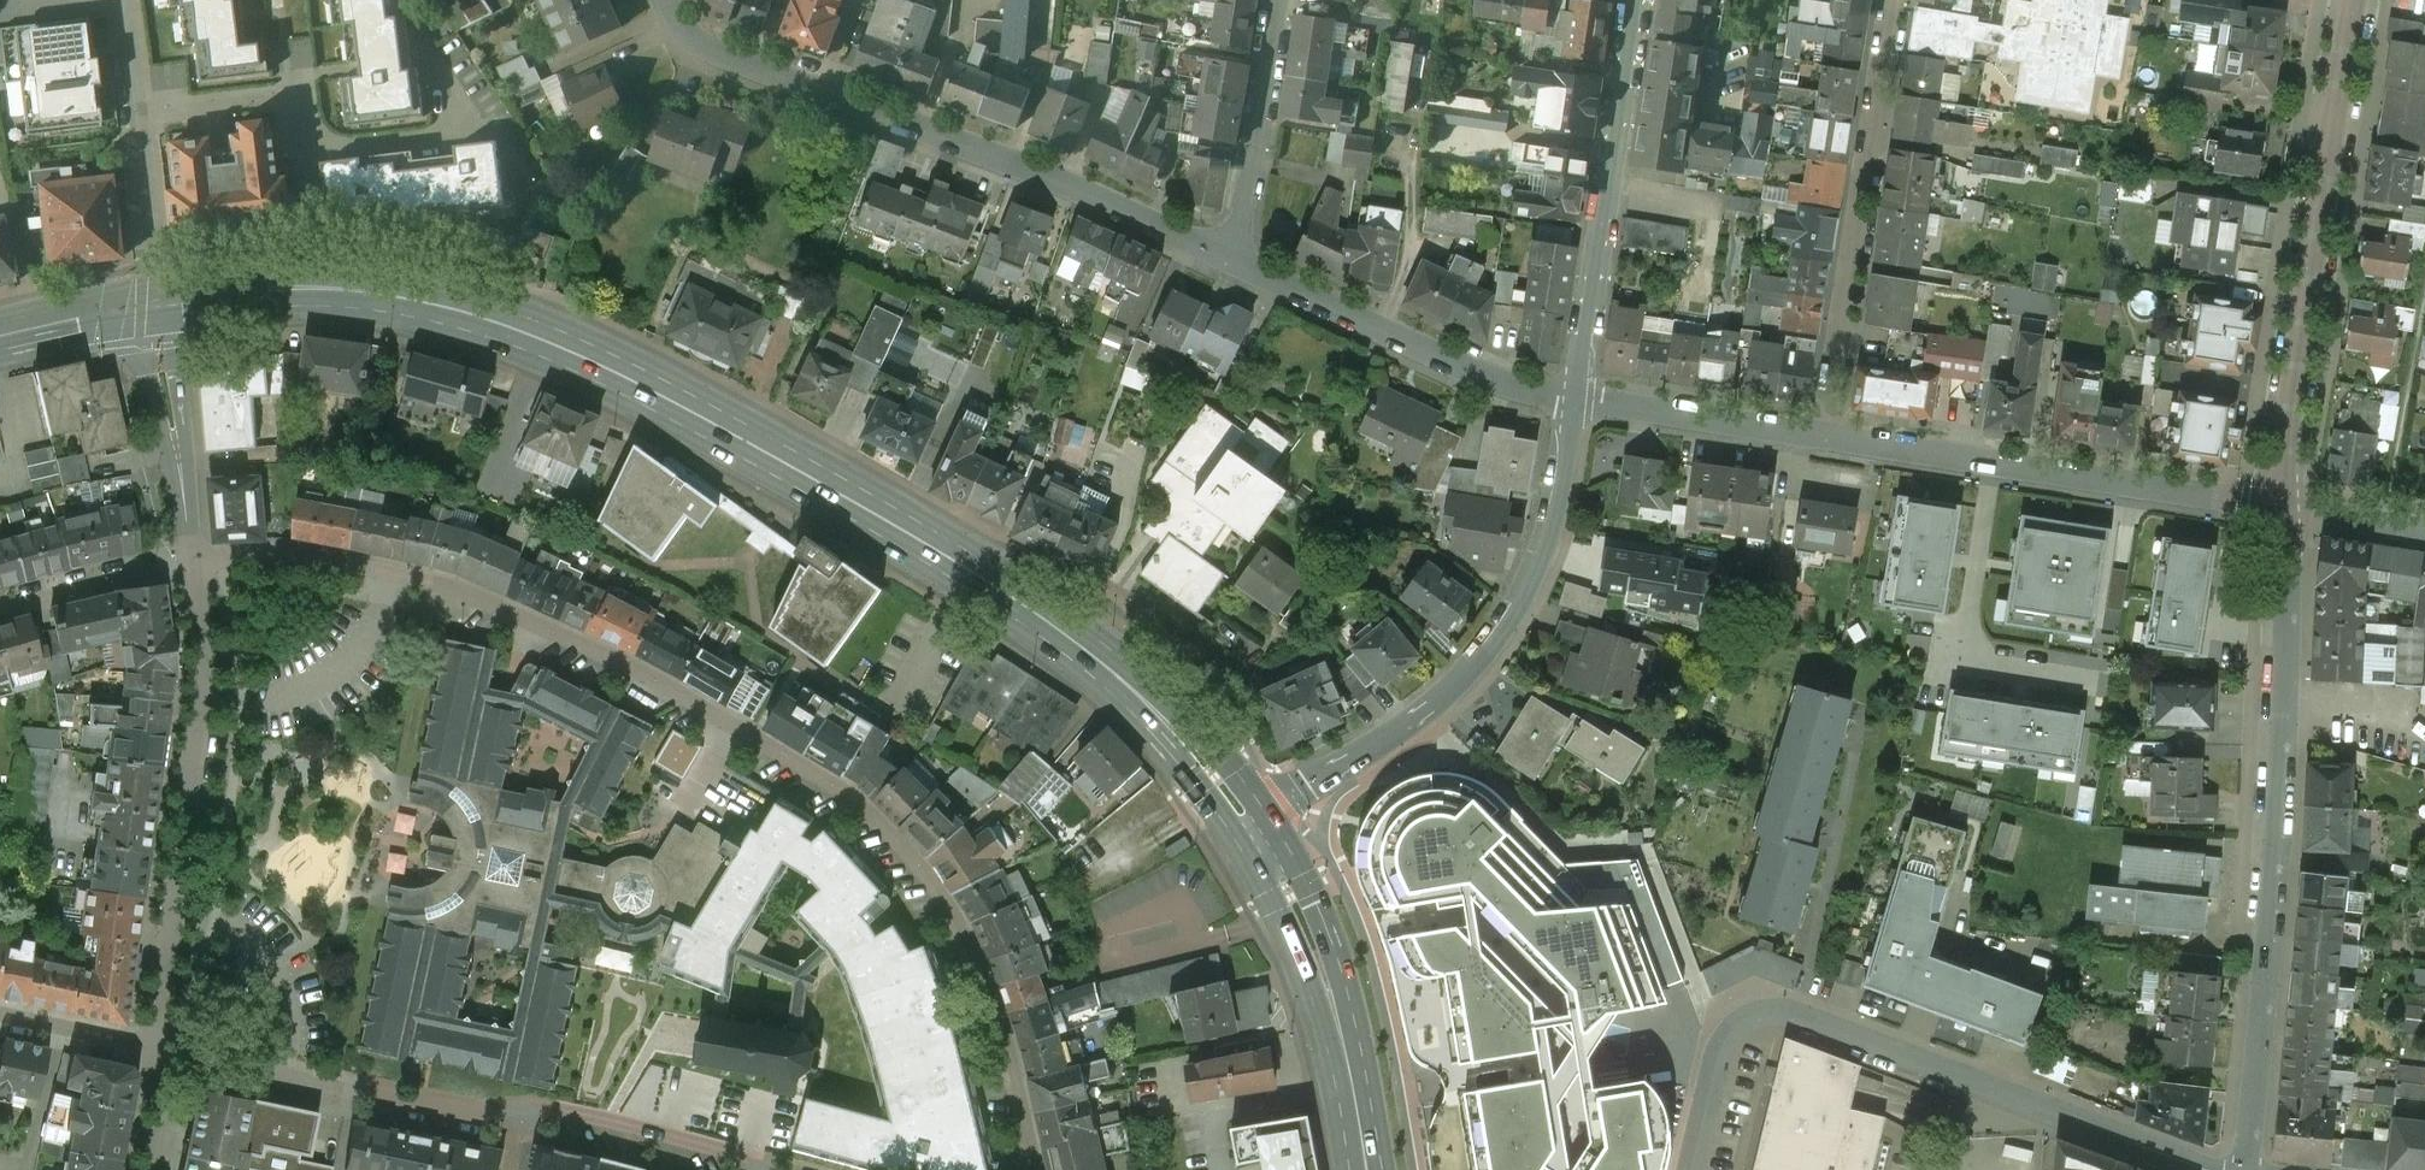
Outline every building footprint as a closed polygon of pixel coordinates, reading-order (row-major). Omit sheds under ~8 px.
[(197,82),(266,74),(262,41),(244,44),(238,0),(166,0),(167,8),(177,6),(182,45),(193,43),(197,82)] [(335,27),(345,26),(350,64),(362,62),(364,76),(341,78),(347,128),(425,118),(419,68),(413,69),(404,0),(332,0),(335,27)] [(459,32),(496,15),(486,0),(438,0),(459,32)] [(548,16),(555,13),(562,29),(556,32),(567,55),(620,30),(606,0),(541,0),(548,16)] [(710,15),(730,23),(738,0),(703,0),(710,15)] [(730,23),(761,34),(774,0),(738,0),(730,23)] [(778,39),(826,57),(848,0),(793,0),(778,39)] [(861,10),(878,16),(885,0),(865,0),(861,10)] [(878,16),(871,37),(900,48),(916,6),(901,0),(885,0),(878,16)] [(1005,21),(1002,51),(1002,56),(1024,58),(1030,0),(1008,0),(1005,21)] [(1218,5),(1256,10),(1257,0),(1219,0),(1218,5)] [(1477,16),(1524,24),(1528,0),(1479,0),(1477,16)] [(1524,24),(1549,27),(1553,0),(1528,0),(1524,24)] [(1586,0),(1575,0),(1565,56),(1604,61),(1612,4),(1586,0)] [(1661,8),(1696,13),(1698,0),(1662,0),(1661,8)] [(1697,6),(1714,9),(1716,0),(1698,0),(1697,6)] [(1804,0),(1803,0),(1800,24),(1816,27),(1830,29),(1834,5),(1804,0)] [(1869,0),(1835,0),(1834,5),(1830,29),(1866,34),(1871,0),(1869,0)] [(1918,7),(1912,48),(1971,60),(1975,40),(2001,45),(1999,58),(2027,62),(2024,83),(2021,82),(2018,98),(2033,101),(2032,103),(2075,110),(2076,108),(2090,110),(2093,94),(2090,94),(2094,70),(2121,74),(2130,21),(2103,17),(2106,0),(2037,0),(2036,5),(2009,0),(2004,29),(1977,24),(1978,18),(1918,7)] [(2183,20),(2222,26),(2222,24),(2233,25),(2235,8),(2238,9),(2240,1),(2239,1),(2230,0),(2186,0),(2183,20)] [(1256,10),(1218,5),(1216,24),(1213,43),(1227,45),(1250,48),(1256,10)] [(938,14),(916,6),(900,48),(907,51),(921,56),(938,14)] [(1696,13),(1661,8),(1655,41),(1690,46),(1692,38),(1695,20),(1696,13)] [(2238,9),(2235,8),(2233,25),(2222,24),(2222,26),(2219,45),(2277,54),(2283,16),(2238,9)] [(1336,21),(1299,16),(1291,77),(1326,83),(1328,69),(1335,27),(1336,21)] [(1005,21),(979,18),(977,42),(1002,51),(1005,21)] [(93,19),(33,25),(43,117),(102,111),(93,19)] [(1712,22),(1695,20),(1692,38),(1709,40),(1712,22)] [(2391,21),(2388,40),(2393,41),(2424,46),(2424,26),(2391,21)] [(1216,24),(1198,22),(1198,24),(1192,24),(1191,33),(1196,35),(1195,40),(1213,43),(1216,24)] [(1371,31),(1347,28),(1346,29),(1335,27),(1328,69),(1341,70),(1340,75),(1373,81),(1380,41),(1370,40),(1371,31)] [(1830,29),(1816,27),(1814,38),(1828,40),(1830,29)] [(1866,34),(1830,29),(1828,40),(1825,62),(1860,68),(1866,34)] [(871,37),(868,36),(856,69),(895,84),(907,51),(900,48),(871,37)] [(1567,40),(1539,36),(1537,51),(1565,56),(1567,40)] [(1690,46),(1655,41),(1644,109),(1643,117),(1689,125),(1701,48),(1690,46)] [(2393,41),(2385,88),(2386,88),(2424,95),(2424,46),(2393,41)] [(1002,51),(977,42),(968,68),(979,73),(983,60),(988,59),(989,54),(1002,56),(1002,51)] [(1114,45),(1092,42),(1087,83),(1109,85),(1114,45)] [(1416,46),(1392,42),(1381,109),(1404,113),(1416,46)] [(2277,54),(2219,45),(2214,77),(2225,79),(2224,88),(2271,95),(2277,54)] [(921,56),(907,51),(895,84),(927,96),(939,63),(921,56)] [(1945,60),(1911,55),(1904,96),(1939,101),(1945,60)] [(1084,63),(1062,56),(1058,65),(1053,77),(1048,90),(1070,98),(1084,63)] [(524,58),(499,69),(506,85),(511,83),(511,81),(531,72),(524,58)] [(1043,58),(1038,71),(1045,74),(1050,62),(1050,61),(1043,58)] [(1211,61),(1193,58),(1189,78),(1207,81),(1211,61)] [(1247,67),(1211,61),(1207,81),(1204,100),(1240,106),(1247,67)] [(1058,65),(1050,62),(1045,74),(1053,77),(1058,65)] [(968,68),(958,64),(943,102),(980,116),(994,78),(979,73),(968,68)] [(1860,72),(1824,67),(1820,92),(1817,111),(1853,117),(1860,72)] [(1520,70),(1506,68),(1503,90),(1517,91),(1520,70)] [(531,72),(511,81),(511,83),(517,95),(543,83),(536,69),(531,72)] [(626,110),(606,69),(564,89),(580,125),(602,115),(603,120),(626,110)] [(1557,75),(1520,70),(1517,91),(1517,93),(1541,96),(1536,129),(1549,131),(1557,75)] [(2214,77),(2188,74),(2183,110),(2222,115),(2224,88),(2225,79),(2214,77)] [(1601,80),(1557,75),(1549,131),(1592,137),(1601,80)] [(1326,83),(1291,77),(1284,116),(1320,122),(1325,93),(1326,83)] [(1019,88),(994,78),(980,116),(1015,129),(1033,86),(1021,82),(1019,88)] [(543,83),(517,95),(524,110),(550,98),(543,83)] [(1820,92),(1783,86),(1780,105),(1802,109),(1817,111),(1820,92)] [(2386,88),(2386,89),(2388,90),(2379,148),(2375,147),(2366,200),(2408,207),(2416,156),(2424,158),(2424,95),(2386,88)] [(1070,98),(1048,90),(1030,135),(1072,150),(1092,107),(1070,98)] [(1338,95),(1325,93),(1320,122),(1356,128),(1360,104),(1338,100),(1338,95)] [(1939,101),(1904,96),(1898,137),(1932,143),(1939,101)] [(1240,106),(1204,100),(1201,117),(1198,135),(1234,142),(1240,106)] [(1486,104),(1460,100),(1455,104),(1454,107),(1438,105),(1435,122),(1507,132),(1510,115),(1490,112),(1490,109),(1486,104)] [(1971,107),(1939,101),(1932,143),(1965,148),(1971,107)] [(696,125),(667,114),(650,159),(709,181),(715,164),(735,170),(753,123),(704,105),(696,125)] [(1817,111),(1802,109),(1798,131),(1812,133),(1809,157),(1846,162),(1853,117),(1817,111)] [(1144,118),(1126,110),(1120,123),(1124,124),(1121,129),(1136,136),(1144,118)] [(1201,117),(1185,114),(1182,132),(1198,135),(1201,117)] [(1643,117),(1642,117),(1636,160),(1682,167),(1689,125),(1643,117)] [(1771,120),(1748,117),(1744,141),(1767,145),(1771,120)] [(1161,126),(1144,118),(1136,136),(1150,143),(1152,138),(1155,139),(1161,126)] [(229,134),(230,152),(207,154),(205,137),(167,142),(173,188),(164,189),(169,228),(285,214),(280,176),(272,177),(267,130),(258,131),(257,119),(235,120),(236,133),(229,134)] [(1121,129),(1103,121),(1087,156),(1120,171),(1136,136),(1121,129)] [(1693,130),(1690,125),(1689,125),(1682,167),(1699,170),(1706,125),(1700,124),(1693,130)] [(1737,130),(1706,125),(1699,170),(1730,175),(1736,140),(1737,130)] [(2267,137),(2224,131),(2222,143),(2213,142),(2210,162),(2219,164),(2218,171),(2261,178),(2267,137)] [(1376,139),(1348,135),(1343,165),(1370,170),(1376,139)] [(1150,143),(1136,136),(1120,171),(1152,186),(1168,151),(1150,143)] [(907,149),(881,140),(866,180),(875,183),(892,189),(907,149)] [(1744,141),(1736,140),(1731,172),(1762,177),(1767,145),(1744,141)] [(413,152),(323,163),(330,218),(400,209),(401,218),(506,205),(498,141),(455,146),(456,156),(415,161),(413,152)] [(630,144),(606,180),(621,190),(645,153),(630,144)] [(1589,155),(1514,144),(1512,161),(1522,162),(1521,173),(1546,177),(1585,182),(1589,155)] [(2080,151),(2044,145),(2041,165),(2077,171),(2080,151)] [(1931,157),(1896,151),(1887,205),(1925,210),(1931,157)] [(2023,179),(2026,163),(1976,152),(1972,168),(2023,179)] [(1231,162),(1194,155),(1187,203),(1202,205),(1201,209),(1205,211),(1219,214),(1222,213),(1231,162)] [(1845,167),(1810,162),(1807,186),(1803,206),(1838,212),(1845,167)] [(110,180),(87,183),(84,178),(80,172),(72,172),(66,173),(63,176),(61,180),(62,185),(38,187),(48,267),(120,258),(110,180)] [(2122,175),(2121,199),(2156,200),(2157,176),(2122,175)] [(1398,180),(1376,176),(1370,206),(1393,210),(1398,180)] [(1585,182),(1546,177),(1543,195),(1518,192),(1515,212),(1579,222),(1585,182)] [(952,185),(938,180),(929,203),(892,189),(875,183),(859,225),(879,233),(882,226),(897,232),(896,236),(965,261),(976,232),(977,232),(986,206),(949,192),(952,185)] [(1807,186),(1791,184),(1788,204),(1803,206),(1807,186)] [(1329,190),(1299,255),(1340,274),(1346,235),(1336,231),(1342,196),(1329,190)] [(2248,202),(2183,192),(2173,243),(2187,246),(2184,266),(2234,275),(2241,233),(2247,205),(2248,202)] [(1761,201),(1728,196),(1726,210),(1759,215),(1761,201)] [(1055,218),(1016,204),(1002,242),(1009,244),(1032,253),(1041,257),(1055,218)] [(1803,206),(1788,204),(1785,225),(1800,227),(1803,206)] [(2270,208),(2247,205),(2241,233),(2265,237),(2270,208)] [(1393,210),(1370,206),(1367,227),(1400,232),(1403,211),(1393,210)] [(1838,212),(1803,206),(1800,227),(1796,257),(1830,262),(1838,212)] [(1494,217),(1429,209),(1426,230),(1426,232),(1439,234),(1439,233),(1457,236),(1457,234),(1491,239),(1494,217)] [(1926,216),(1886,210),(1878,261),(1919,268),(1926,216)] [(16,283),(1,217),(0,218),(0,287),(16,283)] [(1122,237),(1081,217),(1067,256),(1068,256),(1085,264),(1099,271),(1107,274),(1122,237)] [(1659,224),(1628,218),(1623,246),(1655,252),(1659,224)] [(1717,252),(1723,220),(1712,218),(1706,250),(1717,252)] [(2391,221),(2389,236),(2412,240),(2412,241),(2424,243),(2424,226),(2391,221)] [(1575,228),(1538,223),(1535,243),(1572,249),(1572,247),(1575,228)] [(1689,229),(1659,224),(1655,252),(1685,257),(1689,229)] [(1367,227),(1361,226),(1354,262),(1351,279),(1374,283),(1373,287),(1378,292),(1387,292),(1392,288),(1400,232),(1367,227)] [(555,238),(534,230),(525,253),(546,261),(555,238)] [(1353,231),(1349,261),(1354,262),(1360,232),(1353,231)] [(2389,236),(2387,235),(2385,246),(2361,242),(2358,258),(2362,259),(2359,276),(2374,279),(2374,276),(2407,282),(2412,251),(2410,251),(2412,241),(2412,240),(2389,236)] [(1163,257),(1122,237),(1107,274),(1117,279),(1130,285),(1147,293),(1163,257)] [(1572,249),(1535,243),(1532,264),(1537,265),(1532,296),(1517,294),(1515,308),(1529,310),(1564,316),(1575,248),(1572,247),(1572,249)] [(1032,253),(1009,244),(998,273),(1021,282),(1032,253)] [(1453,254),(1444,272),(1425,262),(1405,304),(1447,323),(1475,265),(1477,259),(1456,249),(1454,254),(1453,254)] [(1085,264),(1068,256),(1067,256),(1061,272),(1078,280),(1085,264)] [(1830,262),(1796,257),(1792,281),(1790,294),(1824,300),(1830,262)] [(2036,262),(2033,289),(2057,292),(2059,264),(2036,262)] [(1049,284),(1053,267),(1039,263),(1035,281),(1049,284)] [(1099,271),(1085,264),(1078,280),(1076,283),(1090,290),(1099,271)] [(1486,270),(1475,265),(1447,323),(1481,339),(1481,338),(1488,341),(1492,320),(1494,304),(1495,295),(1478,287),(1486,270)] [(1792,281),(1759,276),(1760,269),(1753,268),(1750,289),(1790,294),(1792,281)] [(1984,278),(1954,273),(1952,288),(1951,287),(1951,288),(1981,294),(1984,278)] [(1515,278),(1498,275),(1495,295),(1494,304),(1515,308),(1517,294),(1512,293),(1515,278)] [(1917,282),(1876,275),(1868,326),(1891,330),(1909,333),(1909,331),(1917,282)] [(1117,279),(1108,297),(1121,303),(1130,285),(1117,279)] [(705,350),(727,302),(692,286),(670,333),(678,337),(677,343),(689,349),(695,345),(705,350)] [(1790,294),(1750,289),(1748,303),(1762,305),(1788,309),(1790,294)] [(1203,309),(1173,294),(1152,337),(1182,352),(1203,309)] [(1824,300),(1790,294),(1788,309),(1784,330),(1819,335),(1824,300)] [(2252,305),(2197,296),(2195,306),(2193,319),(2191,333),(2223,338),(2224,333),(2226,333),(2227,329),(2259,334),(2262,316),(2250,314),(2252,305)] [(727,302),(705,350),(716,355),(715,362),(729,369),(734,364),(740,367),(749,348),(758,352),(771,322),(727,302)] [(1762,305),(1748,303),(1744,330),(1758,333),(1762,305)] [(2116,305),(2102,303),(2099,324),(2113,326),(2116,305)] [(1515,308),(1494,304),(1492,320),(1527,325),(1529,310),(1515,308)] [(1646,310),(1615,304),(1604,371),(1637,376),(1644,331),(1646,318),(1645,317),(1646,310)] [(2372,321),(2348,317),(2345,333),(2349,334),(2346,351),(2361,353),(2362,351),(2394,356),(2399,330),(2400,325),(2395,324),(2397,308),(2375,304),(2372,321)] [(2195,306),(2188,305),(2186,318),(2193,319),(2195,306)] [(904,320),(879,308),(858,355),(883,366),(904,320)] [(1218,315),(1203,309),(1182,352),(1225,372),(1226,372),(1232,362),(1254,318),(1234,308),(1234,309),(1218,315)] [(2416,311),(2397,308),(2395,324),(2400,325),(2399,330),(2412,333),(2416,311)] [(1564,316),(1529,310),(1527,325),(1522,358),(1557,364),(1564,316)] [(991,314),(971,364),(985,369),(1005,319),(991,314)] [(1676,322),(1646,318),(1644,331),(1654,333),(1653,344),(1672,347),(1673,336),(1676,322)] [(1126,346),(1127,328),(1110,327),(1108,344),(1126,346)] [(2004,329),(1993,328),(1991,338),(2002,339),(2004,329)] [(2223,338),(2191,333),(2190,342),(2188,355),(2186,365),(2241,373),(2245,349),(2257,351),(2259,334),(2227,329),(2226,333),(2224,333),(2223,338)] [(1891,330),(1884,371),(1939,375),(1981,382),(1987,344),(1909,331),(1909,333),(1891,330)] [(1672,347),(1653,344),(1654,333),(1644,331),(1637,376),(1667,381),(1667,380),(1672,347)] [(1722,343),(1705,341),(1698,385),(1733,390),(1741,336),(1723,333),(1722,343)] [(1705,341),(1673,336),(1672,347),(1667,380),(1698,385),(1705,341)] [(1139,387),(1152,342),(1138,338),(1125,383),(1139,387)] [(373,347),(308,339),(306,357),(302,390),(341,396),(362,398),(366,399),(367,387),(370,387),(371,380),(372,372),(370,372),(373,347)] [(858,355),(824,339),(799,394),(836,410),(847,385),(870,395),(881,370),(883,366),(858,355)] [(2041,343),(2023,340),(2016,386),(2034,389),(2037,372),(2042,343),(2041,343)] [(2056,342),(2041,340),(2041,343),(2042,343),(2037,372),(2051,374),(2056,342)] [(2190,342),(2183,341),(2181,354),(2188,355),(2190,342)] [(1785,351),(1754,346),(1746,392),(1778,397),(1785,351)] [(389,349),(373,347),(370,372),(372,372),(371,380),(382,381),(389,349)] [(1816,355),(1785,351),(1778,397),(1808,402),(1816,355)] [(418,355),(410,352),(403,377),(411,379),(418,355)] [(253,375),(208,379),(214,448),(254,445),(250,397),(285,394),(285,389),(287,355),(251,358),(253,375)] [(306,357),(287,355),(285,389),(302,390),(306,357)] [(496,377),(418,355),(411,379),(406,395),(444,405),(485,417),(493,389),(496,377)] [(113,379),(88,384),(83,362),(36,373),(50,436),(77,429),(83,454),(84,456),(128,445),(113,379)] [(1247,369),(1232,362),(1226,372),(1225,372),(1215,393),(1233,398),(1247,369)] [(2106,372),(2065,366),(2061,397),(2101,403),(2106,372)] [(1932,414),(1939,375),(1884,371),(1861,368),(1854,410),(1916,419),(1918,412),(1932,414)] [(917,387),(881,370),(870,395),(883,401),(883,399),(906,410),(917,387)] [(2016,386),(1994,383),(1986,430),(2028,436),(2036,389),(2016,386)] [(1440,416),(1383,389),(1383,388),(1382,388),(1361,432),(1362,432),(1363,432),(1400,449),(1394,461),(1413,470),(1415,471),(1437,426),(1441,416),(1440,415),(1440,416)] [(510,394),(493,389),(485,417),(493,418),(499,417),(503,413),(510,394)] [(2182,393),(2157,390),(2153,414),(2178,418),(2182,393)] [(2174,442),(2172,458),(2227,467),(2231,441),(2242,443),(2245,428),(2233,426),(2237,402),(2182,393),(2178,418),(2176,429),(2174,442)] [(444,405),(406,395),(400,417),(437,428),(444,405)] [(362,398),(341,396),(340,408),(361,411),(362,398)] [(547,397),(543,399),(541,400),(531,424),(536,427),(528,445),(544,452),(559,459),(578,467),(588,446),(599,420),(547,397)] [(2101,403),(2061,397),(2054,440),(2094,446),(2101,403)] [(906,410),(883,399),(883,401),(866,437),(882,444),(880,449),(901,458),(903,453),(920,460),(936,424),(906,410)] [(2140,410),(2101,403),(2094,446),(2133,452),(2140,410)] [(1256,419),(1244,437),(1207,407),(1154,482),(1172,495),(1145,533),(1165,546),(1144,575),(1198,614),(1226,575),(1203,559),(1228,524),(1253,542),(1289,491),(1267,476),(1290,444),(1256,419)] [(970,413),(933,491),(953,501),(955,495),(972,503),(992,461),(975,453),(990,422),(970,413)] [(1064,419),(1057,441),(1070,445),(1076,423),(1064,419)] [(1437,426),(1415,471),(1413,470),(1405,488),(1437,493),(1437,492),(1438,492),(1450,467),(1455,458),(1462,438),(1437,426)] [(2176,429),(2169,428),(2167,441),(2174,442),(2176,429)] [(2376,436),(2335,430),(2326,483),(2367,489),(2376,436)] [(1539,442),(1486,433),(1480,471),(1452,468),(1447,494),(1453,495),(1453,493),(1509,503),(1512,489),(1530,492),(1539,442)] [(1019,444),(1000,435),(992,461),(1006,468),(1015,450),(1016,451),(1019,444)] [(622,442),(608,438),(600,464),(613,469),(622,442)] [(544,452),(528,445),(519,467),(535,473),(544,452)] [(578,467),(569,488),(587,497),(603,453),(588,446),(578,467)] [(666,467),(643,451),(643,452),(636,448),(600,521),(606,525),(605,526),(655,562),(688,518),(705,530),(721,507),(705,495),(666,467)] [(1006,468),(992,461),(972,503),(987,511),(985,516),(1005,526),(1035,459),(1016,451),(1015,450),(1006,468)] [(83,454),(56,460),(62,487),(90,483),(84,456),(83,454)] [(1665,463),(1628,457),(1621,504),(1658,510),(1665,463)] [(559,459),(550,480),(569,488),(578,467),(559,459)] [(795,548),(671,459),(666,467),(705,495),(721,507),(808,571),(812,566),(796,554),(799,551),(794,548),(795,548)] [(1450,467),(1438,492),(1447,494),(1452,468),(1450,467)] [(1747,475),(1695,468),(1686,529),(1688,529),(1689,524),(1695,525),(1698,530),(1726,534),(1730,531),(1737,532),(1737,536),(1739,536),(1747,475)] [(1776,478),(1747,475),(1739,536),(1768,538),(1776,478)] [(261,477),(212,481),(214,510),(217,543),(266,539),(261,477)] [(1084,493),(1050,478),(1040,498),(1035,496),(1018,536),(1057,553),(1080,503),(1084,493)] [(1112,498),(1086,487),(1084,493),(1080,503),(1094,509),(1092,513),(1103,518),(1112,498)] [(365,491),(350,489),(348,503),(353,504),(352,510),(361,512),(365,491)] [(1509,503),(1453,493),(1453,495),(1447,494),(1438,492),(1437,492),(1452,495),(1443,544),(1466,548),(1465,553),(1476,562),(1475,564),(1498,568),(1501,554),(1506,555),(1508,543),(1519,545),(1524,522),(1507,519),(1510,504),(1509,503)] [(1963,506),(1898,496),(1882,606),(1946,616),(1963,506)] [(325,505),(299,500),(295,539),(318,544),(325,505)] [(1103,518),(1092,513),(1094,509),(1080,503),(1057,553),(1099,573),(1119,525),(1103,518)] [(1857,512),(1804,504),(1797,545),(1851,554),(1857,512)] [(134,505),(105,509),(117,558),(140,553),(134,505)] [(352,510),(325,505),(318,544),(353,551),(361,513),(361,512),(352,510)] [(446,511),(435,508),(432,522),(442,524),(446,511)] [(105,509),(57,521),(58,526),(72,569),(117,558),(105,509)] [(455,513),(446,511),(442,524),(451,527),(455,513)] [(412,524),(361,513),(353,551),(404,561),(412,524)] [(2070,523),(2023,516),(2005,625),(2052,633),(2070,523)] [(432,522),(414,518),(412,524),(404,561),(429,566),(442,524),(432,522)] [(524,554),(533,528),(514,521),(504,546),(524,554)] [(2113,530),(2070,523),(2052,633),(2095,640),(2113,530)] [(451,527),(442,524),(429,566),(458,574),(474,534),(451,527)] [(58,526),(12,539),(26,581),(72,569),(58,526)] [(504,546),(474,534),(458,574),(508,596),(516,575),(517,575),(522,559),(524,554),(504,546)] [(601,542),(584,534),(579,542),(596,551),(601,542)] [(2218,546),(2163,537),(2145,647),(2200,655),(2218,546)] [(885,590),(809,538),(799,551),(796,554),(812,566),(808,571),(800,583),(802,584),(795,594),(797,596),(789,607),(790,608),(783,619),(785,620),(777,631),(829,668),(885,590)] [(0,543),(0,588),(26,581),(12,539),(0,543)] [(2354,543),(2327,539),(2320,586),(2318,624),(2365,627),(2367,593),(2348,590),(2354,543)] [(2424,554),(2354,543),(2348,590),(2367,593),(2418,602),(2424,554)] [(1683,559),(1606,547),(1599,591),(1627,596),(1625,609),(1699,630),(1709,573),(1681,568),(1683,559)] [(1307,579),(1265,548),(1239,584),(1280,615),(1307,579)] [(559,558),(544,552),(539,566),(553,572),(559,558)] [(539,566),(522,559),(517,575),(516,575),(508,596),(538,608),(551,586),(551,585),(556,573),(553,572),(539,566)] [(1477,594),(1429,560),(1415,579),(1402,597),(1449,630),(1452,626),(1454,628),(1463,617),(1460,614),(1477,594)] [(582,580),(559,569),(551,585),(551,586),(538,608),(562,619),(582,580)] [(1402,570),(1390,588),(1402,597),(1415,579),(1402,570)] [(608,592),(582,580),(562,619),(587,630),(589,627),(608,592)] [(163,586),(115,593),(116,595),(121,634),(122,641),(170,635),(163,586)] [(2421,589),(2419,602),(2418,602),(2415,626),(2416,627),(2424,628),(2424,589),(2421,589)] [(632,605),(608,592),(589,627),(597,631),(596,633),(604,637),(612,641),(632,605)] [(1590,594),(1585,613),(1602,618),(1608,599),(1590,594)] [(116,595),(52,609),(56,630),(62,653),(85,648),(83,641),(121,634),(116,595)] [(1802,602),(1773,598),(1772,604),(1769,626),(1798,632),(1802,602)] [(1313,610),(1299,601),(1283,624),(1296,633),(1313,610)] [(656,619),(632,605),(612,641),(620,645),(628,649),(637,654),(654,622),(656,619)] [(717,618),(707,612),(695,631),(706,637),(709,632),(717,618)] [(7,621),(7,622),(0,625),(0,654),(6,674),(15,671),(17,676),(50,666),(49,660),(46,647),(40,648),(28,615),(7,621)] [(1419,654),(1391,619),(1377,630),(1371,622),(1357,633),(1363,641),(1354,648),(1358,652),(1379,679),(1384,684),(1402,669),(1408,671),(1418,663),(1416,657),(1419,654)] [(699,649),(654,622),(637,654),(682,678),(699,649)] [(2318,624),(2316,652),(2314,682),(2345,684),(2356,685),(2384,685),(2420,686),(2424,687),(2424,630),(2365,627),(2318,624)] [(56,630),(43,633),(46,647),(49,660),(63,657),(62,653),(56,630)] [(1674,639),(1644,630),(1640,645),(1658,651),(1658,653),(1669,656),(1674,639)] [(1640,645),(1591,631),(1575,687),(1628,703),(1637,673),(1650,677),(1658,653),(1658,651),(1640,645)] [(726,642),(709,632),(706,637),(699,649),(716,659),(726,642)] [(170,635),(122,641),(126,668),(127,668),(175,671),(170,635)] [(650,939),(654,938),(659,935),(666,931),(673,934),(678,920),(694,927),(742,847),(710,828),(707,833),(703,840),(677,824),(654,861),(645,858),(635,856),(626,857),(619,860),(614,863),(608,868),(564,858),(571,825),(572,822),(597,833),(601,832),(604,831),(606,828),(606,824),(605,821),(604,819),(615,797),(608,794),(614,783),(620,786),(633,763),(626,759),(632,748),(638,751),(640,749),(642,750),(655,726),(594,695),(591,701),(580,696),(583,690),(559,677),(556,684),(542,677),(545,670),(543,669),(540,675),(539,675),(540,672),(540,669),(539,667),(538,665),(535,664),(532,664),(528,665),(526,667),(513,693),(491,688),(499,650),(450,640),(444,666),(451,668),(449,677),(442,676),(439,690),(446,692),(444,701),(437,700),(434,714),(441,716),(439,725),(432,724),(428,741),(435,743),(433,755),(426,753),(420,782),(416,782),(411,803),(424,805),(431,807),(439,811),(446,817),(450,823),(454,831),(457,839),(457,847),(457,854),(455,861),(453,866),(451,870),(446,876),(441,881),(433,886),(428,888),(421,889),(414,890),(407,889),(402,888),(394,885),(390,907),(393,908),(387,937),(394,938),(391,950),(384,949),(381,967),(387,968),(385,977),(379,976),(375,991),(382,993),(380,1002),(373,1000),(370,1016),(377,1018),(375,1027),(368,1025),(362,1053),(410,1063),(407,1077),(407,1079),(408,1082),(410,1084),(412,1085),(415,1086),(418,1085),(420,1083),(422,1081),(427,1059),(431,1060),(432,1054),(447,1057),(446,1063),(467,1068),(468,1061),(483,1064),(480,1074),(496,1078),(497,1071),(506,1073),(505,1080),(554,1090),(560,1064),(553,1062),(555,1053),(562,1054),(565,1039),(558,1038),(560,1029),(567,1030),(570,1015),(563,1014),(565,1004),(572,1006),(575,991),(568,989),(570,980),(577,981),(581,966),(567,963),(569,963),(572,962),(574,961),(576,959),(576,957),(577,955),(576,953),(575,951),(574,950),(572,948),(547,942),(555,907),(593,915),(595,920),(599,925),(603,929),(609,934),(613,936),(619,939),(623,940),(628,941),(637,942),(645,941),(650,939)] [(716,659),(699,649),(682,678),(727,705),(745,675),(716,659)] [(1379,679),(1358,652),(1346,661),(1355,673),(1368,688),(1379,679)] [(996,667),(974,653),(945,704),(966,718),(975,704),(1001,721),(1028,678),(1000,659),(996,667)] [(1325,667),(1263,693),(1284,743),(1304,735),(1306,739),(1321,733),(1319,729),(1339,721),(1331,702),(1338,699),(1325,667)] [(175,671),(127,668),(123,696),(133,697),(170,702),(175,671)] [(1368,688),(1355,673),(1344,682),(1361,704),(1372,695),(1368,688)] [(0,675),(0,698),(12,694),(6,674),(0,675)] [(1077,709),(1028,678),(1001,721),(997,726),(1019,740),(1023,734),(1047,749),(1058,733),(1060,735),(1077,709)] [(65,681),(53,685),(55,694),(65,694),(65,681)] [(836,706),(797,682),(767,729),(807,753),(826,721),(827,721),(836,706)] [(2216,685),(2154,683),(2153,706),(2159,706),(2158,726),(2152,726),(2152,729),(2177,730),(2214,731),(2216,685)] [(1780,770),(1829,784),(1852,703),(1805,689),(1799,709),(1796,708),(1783,751),(1786,752),(1780,770)] [(2087,710),(1951,689),(1941,754),(2077,775),(2087,710)] [(766,699),(754,691),(740,713),(753,720),(766,699)] [(866,707),(844,693),(836,706),(827,721),(849,735),(860,717),(866,707)] [(170,702),(133,697),(131,716),(126,716),(127,710),(121,710),(121,706),(91,704),(89,726),(98,727),(99,725),(112,726),(166,731),(170,702)] [(1534,700),(1499,756),(1534,779),(1536,777),(1534,776),(1555,743),(1555,741),(1558,742),(1569,723),(1534,700)] [(882,717),(866,707),(860,717),(876,727),(882,717)] [(1612,739),(1574,715),(1569,723),(1558,742),(1555,741),(1555,743),(1599,770),(1604,762),(1627,777),(1622,784),(1624,785),(1646,750),(1617,732),(1612,739)] [(860,717),(849,735),(827,721),(826,721),(807,753),(846,777),(847,776),(876,727),(860,717)] [(898,726),(882,717),(876,727),(892,736),(898,726)] [(33,726),(32,744),(63,747),(64,728),(33,726)] [(166,731),(112,726),(108,759),(161,766),(166,731)] [(876,727),(847,776),(858,783),(876,801),(896,780),(889,773),(893,768),(880,757),(892,736),(876,727)] [(2152,729),(2149,729),(2149,743),(2173,744),(2176,744),(2177,730),(2152,729)] [(675,730),(656,763),(685,781),(705,748),(675,730)] [(1142,766),(1108,730),(1078,758),(1112,794),(1121,785),(1142,766)] [(2149,743),(2128,742),(2128,757),(2172,758),(2173,744),(2149,743)] [(2356,751),(2331,746),(2329,760),(2353,764),(2356,751)] [(23,747),(17,796),(14,829),(42,835),(53,750),(23,747)] [(1052,768),(1034,752),(1001,790),(1003,791),(1021,804),(1024,801),(1052,768)] [(2172,758),(2128,757),(2127,781),(2154,782),(2153,816),(2216,818),(2216,796),(2201,796),(2202,759),(2172,758)] [(161,766),(108,759),(106,776),(96,774),(93,795),(156,803),(161,766)] [(2353,766),(2311,764),(2309,806),(2356,809),(2357,790),(2352,790),(2353,766)] [(1142,766),(1121,785),(1131,795),(1151,777),(1142,766)] [(1001,790),(964,767),(954,776),(950,780),(984,808),(994,799),(1003,791),(1001,790)] [(1073,787),(1052,768),(1024,801),(1041,821),(1073,787)] [(933,797),(906,770),(896,780),(876,801),(903,828),(933,797)] [(1829,784),(1780,770),(1775,789),(1773,788),(1765,815),(1767,816),(1761,835),(1771,838),(1810,848),(1829,784)] [(1358,872),(1384,948),(1407,1049),(1411,1057),(1417,1063),(1428,1067),(1438,1070),(1444,1076),(1445,1083),(1444,1092),(1440,1101),(1435,1110),(1429,1121),(1427,1131),(1426,1143),(1431,1169),(1664,1169),(1670,1144),(1670,1131),(1668,1116),(1662,1103),(1653,1091),(1643,1082),(1595,1090),(1589,1057),(1619,1011),(1634,1009),(1669,1002),(1663,985),(1684,979),(1639,858),(1565,864),(1523,822),(1525,821),(1503,798),(1492,788),(1465,775),(1451,773),(1434,772),(1417,775),(1398,784),(1382,796),(1372,809),(1365,820),(1359,837),(1357,854),(1358,872)] [(2091,820),(2097,787),(2083,784),(2077,817),(2091,820)] [(1041,821),(1024,801),(1021,804),(1003,791),(994,799),(1004,810),(1034,853),(1058,841),(1041,821)] [(93,795),(91,810),(91,811),(89,825),(99,827),(97,846),(149,854),(156,803),(93,795)] [(933,797),(903,828),(931,855),(962,827),(933,797)] [(835,953),(839,961),(849,976),(855,972),(861,981),(854,985),(856,987),(858,986),(862,997),(856,1000),(870,1040),(878,1070),(890,1119),(809,1098),(796,1146),(884,1169),(998,1169),(1000,1162),(993,1161),(965,1054),(955,1016),(944,984),(940,986),(926,946),(912,951),(896,925),(879,936),(872,924),(869,921),(886,904),(879,897),(879,896),(886,889),(828,829),(815,841),(805,836),(816,818),(781,798),(760,833),(754,828),(742,847),(694,927),(678,920),(673,934),(664,956),(663,959),(664,961),(664,963),(666,964),(668,966),(671,967),(675,966),(677,964),(678,963),(678,962),(679,962),(675,971),(677,972),(680,966),(690,969),(687,976),(719,989),(732,993),(736,958),(737,951),(740,945),(752,926),(787,865),(810,878),(822,889),(799,912),(826,943),(835,953)] [(2356,809),(2309,806),(2307,849),(2332,850),(2350,851),(2351,827),(2355,827),(2356,809)] [(1915,817),(1890,903),(1943,918),(1968,832),(1915,817)] [(2016,827),(2003,822),(1993,856),(2006,860),(2016,827)] [(993,828),(973,842),(962,827),(931,855),(956,893),(1001,870),(993,860),(1008,849),(993,828)] [(1810,848),(1771,838),(1766,856),(1763,855),(1750,899),(1753,900),(1747,919),(1796,933),(1820,851),(1810,848)] [(149,854),(97,846),(95,860),(90,890),(143,896),(149,854)] [(2206,854),(2124,846),(2119,888),(2209,897),(2219,898),(2223,859),(2206,857),(2206,854)] [(2350,851),(2332,850),(2331,868),(2366,875),(2370,853),(2350,852),(2350,851)] [(84,858),(82,875),(77,874),(75,888),(90,890),(95,860),(84,858)] [(1001,870),(956,893),(974,921),(1018,902),(1019,902),(1003,869),(1001,870)] [(2348,879),(2305,875),(2301,907),(2344,911),(2346,891),(2348,879)] [(2119,888),(2091,885),(2087,920),(2205,932),(2209,897),(2119,888)] [(90,890),(75,888),(73,908),(83,910),(80,933),(99,935),(137,941),(143,896),(90,890)] [(2365,893),(2346,891),(2344,911),(2363,913),(2365,893)] [(892,897),(889,895),(887,894),(885,894),(882,894),(879,897),(886,904),(869,921),(872,924),(892,906),(893,902),(893,899),(892,897)] [(1019,902),(1018,902),(1026,921),(1040,915),(1032,896),(1019,902)] [(1018,902),(974,921),(990,959),(1036,945),(1026,921),(1018,902)] [(1943,918),(1890,903),(1865,987),(1916,1006),(1932,953),(1943,918)] [(2344,911),(2301,907),(2298,938),(2341,943),(2343,922),(2344,911)] [(2361,924),(2343,922),(2341,943),(2359,944),(2361,924)] [(771,937),(752,926),(740,945),(761,954),(771,937)] [(137,941),(99,935),(94,970),(79,969),(69,1013),(126,1026),(137,941)] [(2341,943),(2298,938),(2294,971),(2338,975),(2339,964),(2341,943)] [(2,945),(0,963),(0,997),(26,1004),(31,958),(33,941),(21,939),(18,948),(2,945)] [(737,951),(736,958),(796,982),(793,1005),(790,1024),(789,1030),(803,1033),(809,988),(813,989),(818,978),(810,975),(835,953),(826,943),(797,969),(761,954),(740,945),(737,951)] [(1036,945),(990,959),(1002,985),(1038,974),(1051,971),(1040,943),(1036,945)] [(2359,944),(2341,943),(2339,964),(2357,966),(2359,944)] [(1803,966),(1754,948),(1704,973),(1714,998),(1755,976),(1794,990),(1803,966)] [(1932,953),(1916,1006),(2026,1047),(2045,995),(1932,953)] [(2222,958),(2174,953),(2172,971),(2220,977),(2222,958)] [(1219,957),(1097,986),(1101,1004),(1102,1012),(1115,1009),(1183,992),(1225,981),(1219,957)] [(31,958),(26,1004),(69,1013),(79,969),(31,958)] [(2172,971),(2160,970),(2158,991),(2156,991),(2155,1002),(2139,1000),(2138,1013),(2160,1016),(2215,1022),(2216,1013),(2221,1011),(2222,1001),(2218,998),(2220,977),(2172,971)] [(2338,975),(2294,971),(2291,1003),(2334,1008),(2336,988),(2338,975)] [(1038,974),(1002,985),(1010,1010),(1047,999),(1044,991),(1038,974)] [(1093,975),(1062,984),(1065,993),(1096,984),(1093,975)] [(1226,981),(1183,992),(1193,1040),(1236,1032),(1236,1030),(1229,995),(1226,981)] [(1062,984),(1044,991),(1047,999),(1048,999),(1065,993),(1062,984)] [(1065,993),(1048,999),(1053,1013),(1069,1008),(1071,1013),(1101,1004),(1097,986),(1096,984),(1065,993)] [(2354,989),(2336,988),(2334,1008),(2336,1008),(2352,1009),(2354,989)] [(729,1020),(732,993),(719,989),(715,1018),(729,1020)] [(1263,989),(1229,995),(1236,1030),(1269,1024),(1263,989)] [(1047,999),(1010,1010),(1021,1045),(1058,1034),(1059,1033),(1053,1013),(1048,999),(1047,999)] [(793,1005),(771,1002),(767,1027),(786,1030),(787,1024),(790,1024),(793,1005)] [(2334,1008),(2291,1003),(2286,1049),(2331,1054),(2336,1008),(2334,1008)] [(1102,1012),(1104,1020),(1117,1016),(1115,1009),(1102,1012)] [(767,1027),(763,1026),(764,1020),(761,1019),(760,1026),(737,1022),(738,1015),(735,1015),(734,1021),(729,1020),(715,1018),(708,1017),(704,1011),(701,1013),(705,1018),(702,1039),(698,1059),(693,1064),(695,1067),(700,1063),(725,1067),(724,1073),(728,1074),(729,1067),(752,1071),(751,1078),(754,1078),(755,1072),(778,1076),(798,1078),(799,1078),(812,1069),(817,1072),(819,1069),(814,1066),(816,1051),(822,1049),(822,1046),(815,1047),(806,1034),(810,1029),(807,1027),(803,1033),(789,1030),(790,1024),(787,1024),(786,1030),(767,1027)] [(2215,1022),(2160,1016),(2155,1061),(2210,1067),(2215,1022)] [(2405,1019),(2403,1035),(2424,1037),(2424,1022),(2405,1019)] [(1058,1034),(1021,1045),(1030,1078),(1067,1068),(1064,1060),(1084,1055),(1079,1038),(1061,1043),(1058,1034)] [(5,1038),(3,1048),(0,1060),(0,1099),(11,1101),(13,1094),(38,1099),(50,1049),(5,1038)] [(1258,1038),(1216,1047),(1218,1061),(1261,1052),(1258,1038)] [(1755,1169),(1874,1169),(1886,1118),(1851,1110),(1862,1067),(1787,1039),(1755,1169)] [(2331,1054),(2286,1049),(2281,1095),(2283,1095),(2326,1100),(2328,1088),(2329,1076),(2331,1054)] [(2071,1085),(2081,1062),(2053,1050),(2043,1073),(2071,1085)] [(1218,1061),(1189,1067),(1194,1099),(1276,1085),(1270,1051),(1261,1052),(1218,1061)] [(132,1066),(65,1052),(53,1092),(54,1093),(63,1096),(66,1088),(81,1092),(79,1100),(131,1112),(138,1076),(132,1066)] [(2331,1054),(2329,1076),(2355,1079),(2357,1056),(2331,1054)] [(1107,1058),(1082,1065),(1086,1084),(1090,1078),(1093,1080),(1107,1076),(1109,1074),(1110,1071),(1107,1058)] [(1067,1068),(1030,1078),(1038,1111),(1090,1099),(1086,1084),(1082,1065),(1067,1068)] [(2400,1067),(2398,1083),(2424,1086),(2424,1070),(2400,1067)] [(798,1078),(778,1076),(775,1092),(797,1096),(800,1081),(799,1078),(798,1078)] [(2398,1083),(2394,1120),(2395,1120),(2397,1098),(2424,1101),(2424,1086),(2398,1083)] [(2209,1091),(2155,1085),(2153,1106),(2141,1104),(2139,1120),(2194,1141),(2204,1136),(2209,1091)] [(81,1092),(66,1088),(63,1096),(73,1099),(79,1100),(81,1092)] [(2334,1088),(2328,1088),(2326,1100),(2338,1101),(2350,1103),(2350,1101),(2342,1100),(2343,1092),(2334,1091),(2334,1088)] [(252,1100),(201,1089),(187,1157),(239,1167),(245,1168),(247,1154),(262,1157),(264,1147),(300,1155),(311,1157),(319,1113),(253,1100),(252,1100)] [(63,1096),(54,1093),(46,1124),(73,1131),(77,1111),(71,1110),(73,1099),(63,1096)] [(2326,1100),(2283,1095),(2281,1108),(2280,1108),(2274,1159),(2332,1166),(2337,1124),(2335,1124),(2338,1101),(2326,1100)] [(1090,1099),(1038,1111),(1045,1141),(1097,1129),(1090,1099)] [(131,1112),(79,1100),(77,1111),(73,1131),(69,1150),(121,1160),(131,1112)] [(1232,1128),(1240,1165),(1264,1161),(1266,1169),(1321,1169),(1309,1114),(1232,1128)] [(2394,1120),(2391,1145),(2388,1169),(2424,1169),(2424,1158),(2420,1158),(2423,1123),(2395,1120),(2394,1120)] [(355,1122),(345,1169),(390,1169),(398,1130),(355,1122)] [(1045,1141),(1051,1169),(1107,1169),(1104,1156),(1131,1150),(1126,1123),(1097,1129),(1045,1141)] [(398,1130),(390,1169),(434,1169),(441,1139),(398,1130)] [(457,1143),(441,1139),(434,1169),(451,1169),(457,1143)] [(2346,1140),(2342,1168),(2358,1169),(2388,1169),(2391,1145),(2346,1140)] [(64,1147),(43,1141),(40,1154),(62,1160),(64,1147)] [(2091,1153),(2057,1141),(2055,1157),(2086,1168),(2091,1153)] [(457,1143),(451,1169),(501,1169),(504,1153),(457,1143)] [(264,1147),(262,1157),(247,1154),(245,1168),(253,1169),(333,1169),(334,1167),(299,1160),(300,1155),(264,1147)] [(69,1150),(66,1169),(119,1169),(121,1160),(69,1150)] [(553,1150),(550,1169),(601,1169),(602,1161),(553,1150)] [(2091,1153),(2086,1168),(2058,1158),(2057,1169),(2119,1169),(2120,1164),(2091,1153)] [(187,1157),(184,1169),(238,1169),(239,1167),(187,1157)] [(602,1161),(601,1169),(637,1169),(602,1161)]
